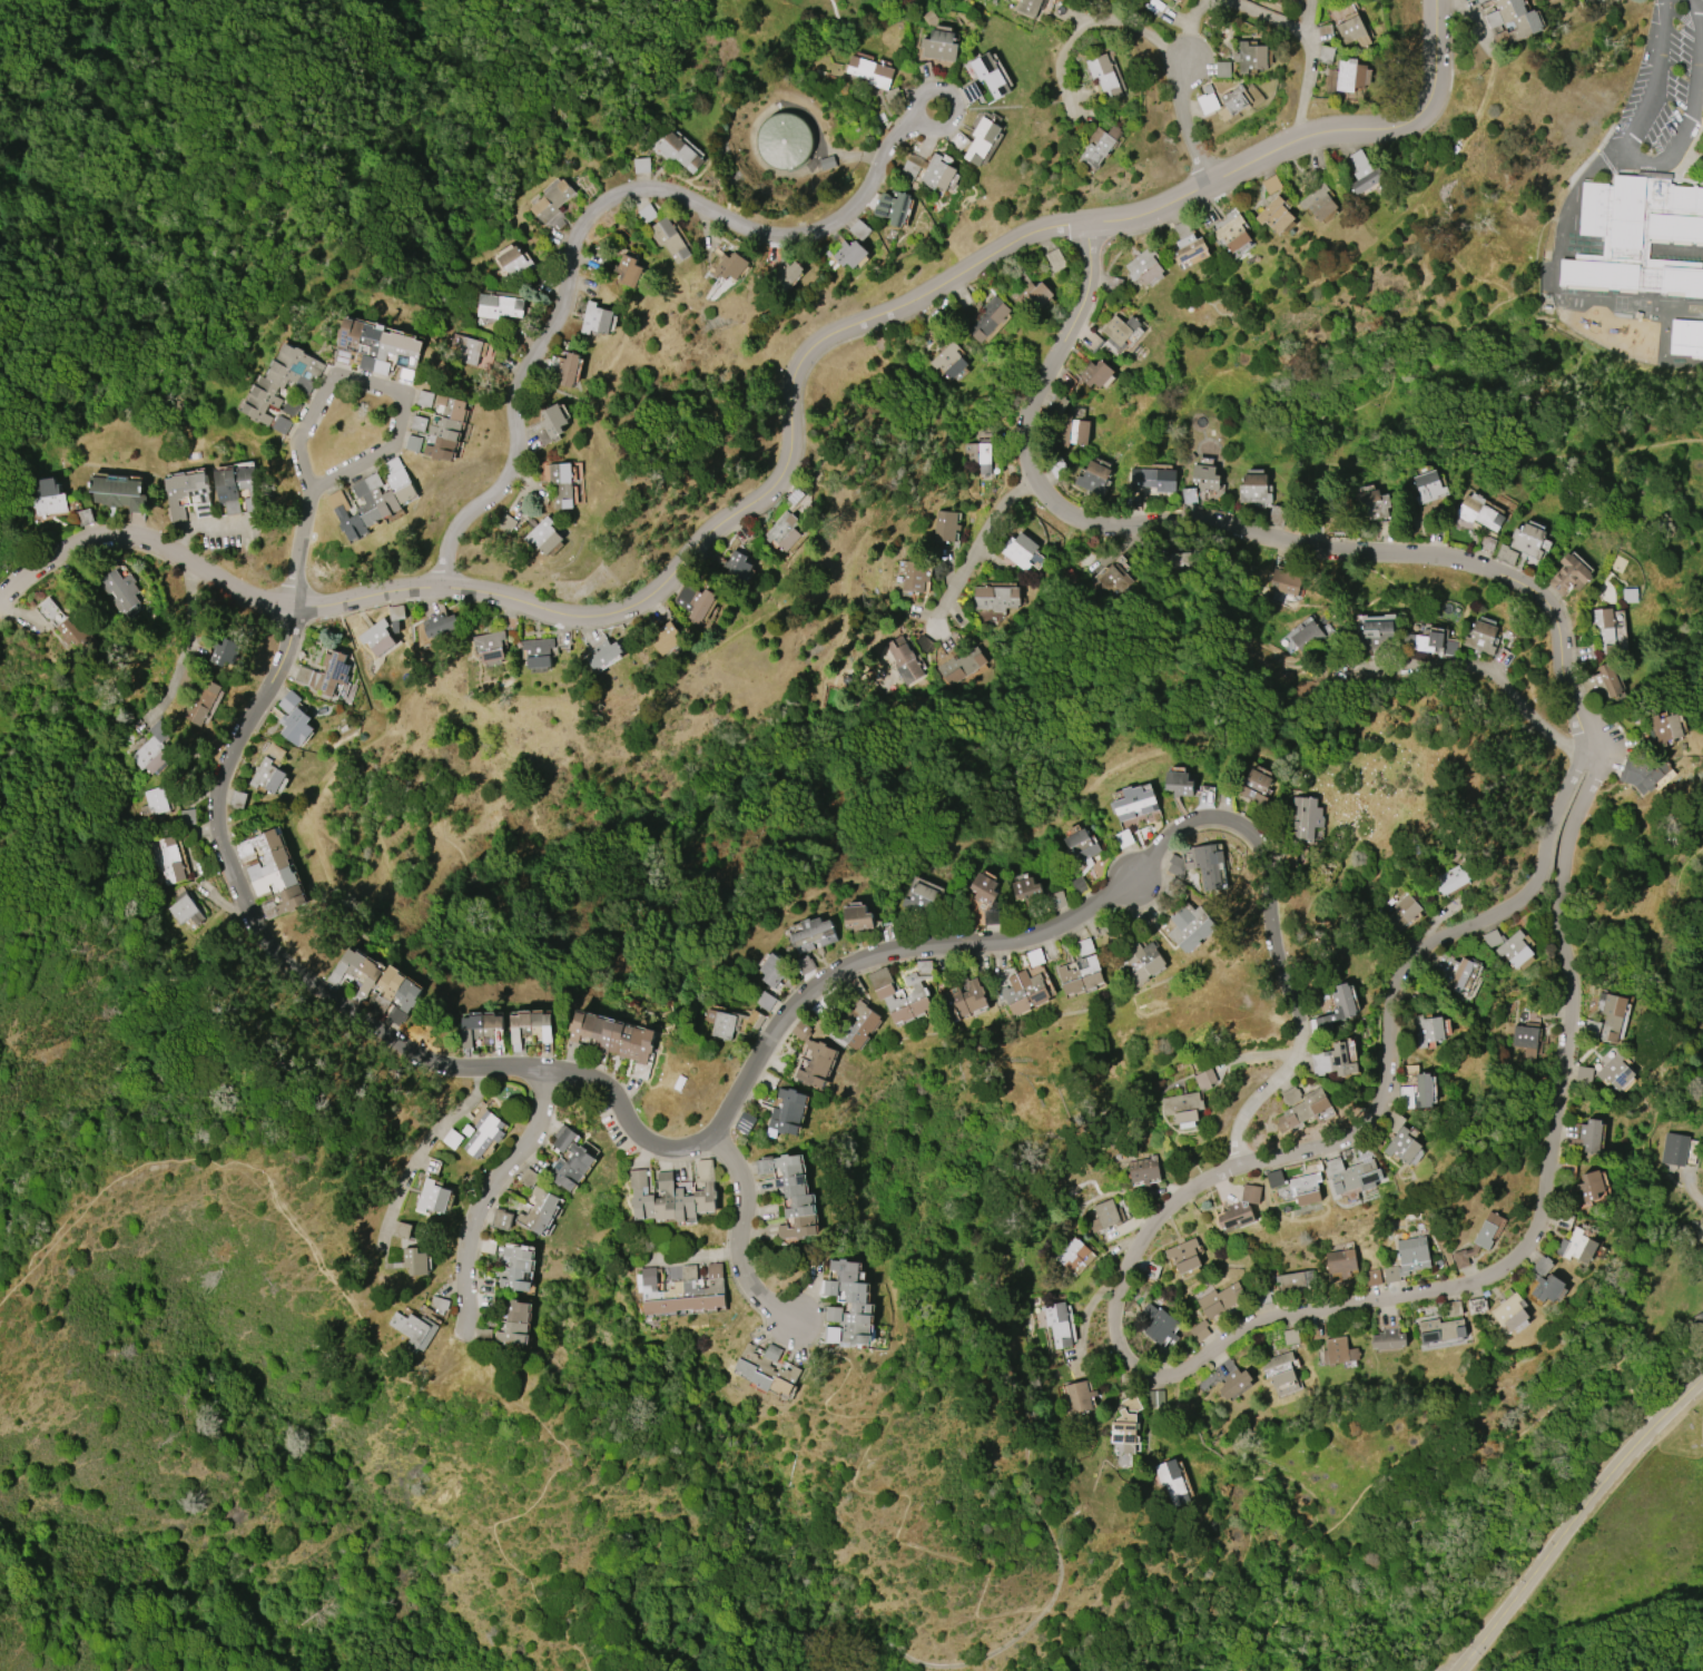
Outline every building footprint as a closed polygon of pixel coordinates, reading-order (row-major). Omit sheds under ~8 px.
[(1015,10),(1020,0),(1042,0),(1034,18),(1015,10)] [(1498,9),(1495,0),(1522,0),(1524,4),(1523,6),(1525,12),(1533,9),(1534,12),(1535,11),(1543,27),(1540,28),(1542,30),(1498,49),(1493,36),(1505,30),(1506,32),(1516,29),(1512,19),(1489,29),(1483,16),(1498,9)] [(1356,11),(1370,43),(1360,48),(1356,39),(1343,45),(1335,26),(1345,21),(1342,18),(1356,11)] [(921,38),(929,39),(931,29),(955,33),(954,37),(956,38),(955,41),(954,41),(953,43),(957,43),(954,62),(922,57),(923,48),(919,47),(921,38)] [(1239,41),(1248,41),(1248,46),(1267,46),(1267,69),(1248,69),(1248,73),(1239,73),(1239,41)] [(1331,65),(1335,49),(1321,45),(1318,62),(1331,65)] [(968,62),(988,51),(1011,91),(995,100),(983,79),(980,81),(968,62)] [(1106,101),(1096,77),(1092,79),(1085,61),(1106,53),(1110,62),(1112,61),(1113,66),(1111,66),(1123,95),(1106,101)] [(887,90),(868,83),(869,80),(845,72),(850,55),(880,65),(882,63),(885,65),(885,66),(895,69),(887,90)] [(1336,90),(1338,58),(1356,59),(1356,63),(1366,65),(1366,69),(1370,70),(1369,85),(1365,85),(1365,89),(1353,88),(1352,92),(1336,90)] [(1230,77),(1230,62),(1216,62),(1216,77),(1230,77)] [(1336,71),(1327,71),(1327,85),(1329,85),(1328,92),(1335,92),(1336,71)] [(1219,98),(1228,91),(1229,92),(1237,88),(1236,87),(1240,83),(1246,90),(1244,90),(1252,101),(1249,105),(1250,107),(1246,110),(1243,108),(1223,122),(1221,119),(1220,120),(1218,117),(1219,116),(1217,112),(1225,107),(1219,98)] [(898,85),(875,93),(882,113),(904,105),(898,85)] [(809,155),(810,116),(759,114),(757,166),(797,168),(798,155),(809,155)] [(963,157),(975,137),(971,135),(982,116),(1002,128),(978,167),(963,157)] [(1122,132),(1095,169),(1080,158),(1090,142),(1087,140),(1097,127),(1106,134),(1113,126),(1122,132)] [(656,147),(670,130),(678,138),(679,136),(682,138),(680,140),(703,160),(692,174),(675,158),(671,161),(656,147)] [(1348,156),(1360,149),(1372,170),(1378,167),(1385,178),(1359,194),(1358,194),(1356,195),(1349,185),(1356,180),(1352,174),(1357,171),(1348,156)] [(956,169),(945,190),(936,186),(934,190),(918,181),(934,153),(942,157),(939,160),(956,169)] [(650,173),(649,158),(634,158),(634,173),(650,173)] [(1696,187),(1702,187),(1702,242),(1648,238),(1647,258),(1701,262),(1701,269),(1702,269),(1702,298),(1684,297),(1684,292),(1666,291),(1665,293),(1660,293),(1660,292),(1637,291),(1637,289),(1618,288),(1618,289),(1607,289),(1607,287),(1565,285),(1565,286),(1558,285),(1559,259),(1574,259),(1574,254),(1602,256),(1603,236),(1578,235),(1582,183),(1607,184),(1607,186),(1613,186),(1613,175),(1636,176),(1636,171),(1672,174),(1672,179),(1671,179),(1670,184),(1673,184),(1673,186),(1692,187),(1692,185),(1696,186),(1696,187)] [(529,208),(563,178),(575,191),(557,208),(560,212),(544,226),(529,208)] [(1298,203),(1323,183),(1329,189),(1325,193),(1337,207),(1319,222),(1307,207),(1303,210),(1298,203)] [(889,225),(890,218),(886,217),(879,217),(874,216),(873,213),(883,193),(887,194),(889,196),(892,190),(910,196),(909,199),(910,199),(904,225),(903,224),(902,228),(889,225)] [(1254,218),(1277,195),(1283,201),(1281,205),(1295,218),(1278,235),(1264,222),(1261,225),(1254,218)] [(643,224),(657,216),(647,199),(633,208),(643,224)] [(1251,239),(1232,253),(1221,238),(1217,240),(1212,233),(1238,214),(1243,222),(1240,224),(1251,239)] [(666,216),(691,254),(676,264),(662,244),(659,246),(648,228),(666,216)] [(1208,249),(1178,265),(1171,253),(1179,248),(1175,242),(1180,239),(1172,226),(1188,218),(1194,232),(1192,233),(1195,239),(1201,236),(1208,249)] [(868,253),(853,268),(847,263),(843,267),(833,256),(843,246),(840,244),(844,240),(849,246),(856,239),(868,253)] [(495,258),(515,245),(526,262),(530,259),(535,267),(508,285),(502,276),(506,274),(495,258)] [(1163,271),(1145,286),(1143,283),(1141,284),(1139,281),(1140,279),(1139,277),(1132,282),(1126,275),(1130,273),(1124,266),(1150,245),(1155,253),(1152,256),(1163,271)] [(1066,267),(1058,248),(1045,254),(1053,272),(1066,267)] [(749,263),(736,281),(729,275),(726,279),(718,274),(715,278),(711,275),(713,271),(721,259),(720,258),(723,253),(729,258),(735,252),(749,263)] [(637,259),(634,265),(642,267),(634,288),(617,282),(620,274),(613,271),(616,265),(618,266),(623,254),(637,259)] [(805,270),(795,261),(777,280),(788,289),(805,270)] [(1055,297),(1041,282),(1036,287),(1031,283),(1017,296),(1035,316),(1055,297)] [(479,294),(523,299),(522,317),(498,314),(496,318),(476,316),(479,294)] [(966,332),(984,312),(981,308),(994,295),(1011,311),(980,344),(966,332)] [(587,301),(597,303),(595,307),(613,312),(609,334),(590,331),(589,334),(580,333),(587,301)] [(1101,331),(1114,315),(1124,323),(1131,315),(1133,318),(1135,316),(1138,320),(1136,321),(1140,323),(1124,343),(1125,344),(1122,348),(1120,347),(1118,351),(1105,341),(1109,337),(1101,331)] [(422,342),(412,382),(397,379),(400,368),(395,367),(396,364),(395,364),(397,356),(387,353),(385,362),(390,363),(386,375),(358,368),(360,365),(348,362),(347,365),(334,361),(339,337),(337,337),(339,330),(342,330),(345,317),(354,320),(354,321),(376,326),(376,328),(384,331),(384,332),(391,334),(391,332),(415,337),(414,340),(422,342)] [(1672,320),(1702,322),(1702,356),(1670,354),(1672,320)] [(483,342),(476,366),(456,361),(460,347),(450,345),(453,333),(483,342)] [(927,363),(952,341),(958,347),(955,351),(967,365),(951,381),(937,366),(934,370),(927,363)] [(273,417),(268,425),(242,411),(262,375),(266,379),(286,343),(296,348),(297,346),(305,351),(304,353),(325,365),(318,377),(314,375),(311,380),(315,382),(307,394),(294,387),(297,383),(289,379),(284,389),(279,386),(275,395),(283,400),(278,409),(269,404),(265,413),(273,417)] [(580,358),(574,384),(572,384),(571,387),(560,384),(561,379),(555,376),(559,362),(562,363),(563,358),(567,358),(568,352),(579,355),(579,358),(580,358)] [(1079,377),(1092,363),(1095,366),(1101,360),(1114,372),(1099,389),(1093,383),(1090,387),(1079,377)] [(431,408),(434,393),(419,390),(416,405),(431,408)] [(437,394),(466,402),(464,410),(465,410),(463,421),(462,421),(460,432),(459,432),(454,452),(452,461),(440,458),(439,461),(432,459),(432,456),(423,454),(425,444),(433,446),(436,436),(427,434),(430,424),(439,426),(444,405),(435,403),(437,394)] [(557,403),(568,422),(560,426),(563,431),(551,439),(544,426),(541,427),(539,423),(544,420),(540,412),(557,403)] [(1057,446),(1061,413),(1071,414),(1071,419),(1090,421),(1087,444),(1067,443),(1067,448),(1057,446)] [(427,419),(413,415),(409,429),(424,432),(427,419)] [(419,453),(422,438),(407,435),(405,450),(419,453)] [(990,443),(991,473),(978,473),(978,464),(966,464),(966,455),(971,455),(971,452),(964,452),(963,443),(990,443)] [(357,499),(350,485),(376,472),(383,484),(377,488),(382,494),(392,490),(384,476),(390,473),(384,463),(396,456),(417,495),(400,504),(402,509),(383,518),(383,517),(376,520),(377,522),(366,528),(368,531),(351,541),(344,530),(342,531),(338,524),(341,523),(326,497),(339,490),(350,509),(345,511),(348,518),(358,513),(356,509),(365,503),(362,497),(357,499)] [(1090,460),(1111,470),(1102,486),(1106,489),(1103,498),(1074,483),(1077,475),(1081,476),(1090,460)] [(570,463),(572,509),(554,509),(552,509),(552,501),(554,501),(553,483),(549,484),(548,464),(570,463)] [(1218,490),(1204,489),(1204,491),(1199,491),(1199,488),(1197,488),(1198,483),(1191,482),(1193,464),(1215,466),(1214,475),(1220,475),(1218,490)] [(213,471),(246,466),(246,469),(254,468),(259,511),(245,513),(244,498),(249,498),(247,488),(237,490),(240,513),(226,515),(224,502),(217,503),(213,471)] [(1130,485),(1131,469),(1140,469),(1140,470),(1175,470),(1174,492),(1155,491),(1155,486),(1130,485)] [(1271,502),(1239,503),(1238,485),(1243,485),(1243,482),(1241,482),(1241,478),(1243,478),(1243,474),(1247,474),(1247,470),(1263,470),(1263,474),(1267,474),(1267,493),(1271,493),(1271,502)] [(1448,494),(1418,505),(1415,497),(1419,495),(1412,478),(1435,470),(1441,488),(1445,486),(1448,494)] [(211,517),(196,518),(194,503),(199,503),(198,495),(187,497),(187,495),(183,497),(183,499),(177,500),(178,505),(184,505),(185,520),(170,521),(165,479),(174,478),(173,475),(184,474),(184,475),(205,472),(206,484),(209,484),(210,492),(208,492),(209,502),(211,517)] [(91,476),(108,478),(108,474),(130,476),(130,480),(144,480),(141,497),(146,497),(145,513),(129,512),(129,505),(122,504),(122,507),(101,504),(101,503),(92,502),(93,492),(90,492),(91,476)] [(67,511),(35,515),(33,507),(31,508),(30,498),(37,498),(36,486),(39,486),(38,480),(53,478),(55,484),(58,483),(60,494),(65,493),(67,511)] [(1355,493),(1378,489),(1379,495),(1387,493),(1389,507),(1386,507),(1388,517),(1365,521),(1361,503),(1357,504),(1355,493)] [(1496,532),(1474,520),(1471,523),(1455,513),(1466,494),(1470,497),(1473,492),(1485,500),(1483,504),(1505,517),(1496,532)] [(801,535),(785,552),(777,545),(775,549),(761,537),(786,510),(789,514),(790,513),(797,519),(796,520),(798,522),(794,528),(801,535)] [(934,540),(937,511),(957,512),(956,524),(961,524),(959,530),(955,530),(954,541),(934,540)] [(523,538),(547,515),(553,522),(550,525),(563,539),(547,556),(533,542),(530,544),(523,538)] [(1524,522),(1545,532),(1537,550),(1542,551),(1538,559),(1508,547),(1512,539),(1509,538),(1514,528),(1518,529),(1520,525),(1522,527),(1524,522)] [(1025,571),(1000,551),(1011,537),(1014,540),(1021,532),(1038,547),(1027,561),(1031,564),(1025,571)] [(719,580),(744,592),(756,567),(745,562),(750,553),(736,546),(719,580)] [(1567,552),(1569,554),(1569,553),(1593,574),(1584,584),(1577,580),(1563,597),(1547,582),(1563,566),(1558,561),(1567,552)] [(902,590),(906,561),(926,564),(925,576),(929,577),(928,582),(924,581),(923,593),(902,590)] [(1091,586),(1108,570),(1106,568),(1111,563),(1122,576),(1125,573),(1133,581),(1120,593),(1113,584),(1108,590),(1105,588),(1099,594),(1091,586)] [(1268,586),(1274,566),(1282,568),(1282,569),(1284,570),(1286,564),(1292,567),(1290,572),(1293,572),(1293,570),(1302,572),(1297,594),(1268,586)] [(122,615),(112,600),(118,597),(114,591),(108,594),(98,581),(116,569),(122,578),(130,573),(137,582),(135,583),(140,591),(136,594),(141,602),(137,604),(141,610),(129,618),(125,613),(122,615)] [(715,594),(712,598),(713,599),(701,621),(699,621),(698,623),(688,618),(691,612),(673,602),(683,583),(701,593),(705,589),(715,594)] [(973,587),(983,587),(983,584),(987,584),(987,587),(1018,588),(1018,606),(1016,606),(1016,608),(1004,608),(1004,612),(992,612),(992,609),(973,609),(973,587)] [(1589,610),(1611,608),(1612,618),(1614,618),(1615,622),(1613,623),(1615,653),(1599,655),(1597,628),(1591,628),(1589,610)] [(460,627),(432,638),(432,637),(427,638),(421,622),(441,613),(443,617),(446,615),(447,617),(454,615),(460,627)] [(70,618),(75,623),(80,619),(100,645),(86,656),(73,639),(69,642),(57,628),(70,618)] [(357,637),(383,618),(388,626),(385,628),(396,643),(377,657),(366,642),(362,645),(357,637)] [(1325,637),(1301,653),(1289,638),(1298,630),(1296,627),(1300,623),(1302,627),(1312,620),(1325,637)] [(1364,621),(1392,620),(1394,637),(1386,637),(1386,639),(1381,640),(1381,650),(1365,651),(1365,638),(1364,638),(1364,630),(1365,629),(1364,621)] [(1475,620),(1497,628),(1490,645),(1496,647),(1493,656),(1461,645),(1464,636),(1469,638),(1475,620)] [(680,642),(661,656),(651,642),(659,636),(656,631),(670,621),(678,632),(675,636),(680,642)] [(471,636),(503,629),(505,639),(501,640),(504,659),(482,664),(478,645),(473,646),(471,636)] [(1428,631),(1444,633),(1441,648),(1437,648),(1437,652),(1427,651),(1427,653),(1417,652),(1417,650),(1415,650),(1415,648),(1405,647),(1407,633),(1416,635),(1416,636),(1428,637),(1428,631)] [(895,669),(897,668),(894,664),(895,662),(885,643),(902,635),(910,651),(913,651),(916,658),(915,658),(924,675),(903,686),(895,669)] [(214,664),(233,671),(244,644),(224,637),(214,664)] [(521,640),(553,638),(554,648),(550,648),(551,667),(528,668),(526,650),(521,650),(521,640)] [(622,651),(620,652),(621,655),(599,668),(598,667),(594,669),(588,659),(593,656),(590,651),(603,642),(602,642),(607,639),(610,645),(617,641),(622,651)] [(935,668),(952,657),(954,660),(976,647),(985,662),(947,687),(935,668)] [(298,666),(318,672),(318,671),(323,672),(325,666),(321,665),(325,652),(331,655),(333,650),(346,655),(344,662),(350,665),(346,675),(348,676),(345,686),(336,682),(332,698),(319,694),(321,690),(308,686),(308,685),(294,679),(298,666)] [(1608,661),(1623,692),(1611,698),(1607,690),(1601,694),(1592,676),(1599,672),(1596,667),(1608,661)] [(223,686),(201,726),(185,717),(203,685),(209,688),(213,680),(223,686)] [(313,728),(312,730),(313,731),(302,745),(301,745),(298,747),(280,733),(285,727),(278,721),(284,714),(287,716),(296,706),(312,718),(307,724),(313,728)] [(1657,748),(1654,737),(1651,738),(1648,731),(1652,730),(1648,717),(1656,715),(1658,719),(1676,714),(1683,736),(1665,741),(1666,745),(1657,748)] [(147,729),(159,718),(173,733),(161,743),(166,747),(163,751),(169,758),(151,775),(145,767),(141,770),(129,757),(152,735),(147,729)] [(248,784),(264,756),(272,760),(269,765),(286,774),(275,794),(258,785),(256,788),(248,784)] [(1648,765),(1652,769),(1656,766),(1658,768),(1665,763),(1671,769),(1653,785),(1655,787),(1650,793),(1647,790),(1642,795),(1632,784),(1617,780),(1620,771),(1622,771),(1626,757),(1650,763),(1648,765)] [(1250,768),(1271,778),(1263,796),(1267,798),(1262,806),(1234,792),(1239,784),(1241,786),(1250,768)] [(1165,771),(1188,773),(1188,780),(1193,780),(1192,796),(1179,796),(1179,797),(1173,797),(1173,790),(1165,789),(1165,771)] [(140,792),(161,786),(165,798),(170,797),(174,808),(139,818),(136,807),(145,805),(140,792)] [(1152,789),(1156,803),(1155,803),(1158,809),(1142,815),(1140,810),(1133,813),(1135,817),(1119,822),(1116,813),(1112,814),(1109,803),(1124,798),(1121,789),(1131,786),(1132,788),(1141,786),(1143,792),(1152,789)] [(246,794),(233,791),(229,806),(243,810),(246,794)] [(1293,797),(1317,798),(1316,807),(1321,807),(1321,818),(1323,818),(1323,827),(1313,827),(1313,839),(1292,838),(1292,822),(1300,822),(1300,815),(1293,814),(1295,805),(1292,805),(1293,797)] [(246,868),(258,863),(260,868),(266,866),(263,859),(266,859),(262,849),(259,851),(257,845),(252,848),(254,853),(240,858),(235,845),(278,826),(282,834),(279,835),(288,858),(287,858),(293,873),(294,872),(307,903),(296,907),(297,910),(289,913),(289,911),(266,920),(260,906),(274,901),(276,905),(280,903),(279,898),(280,897),(278,892),(279,892),(277,887),(275,888),(273,883),(267,885),(269,891),(256,896),(250,882),(252,882),(246,868)] [(1063,839),(1083,827),(1093,845),(1096,843),(1102,851),(1076,865),(1072,856),(1067,858),(1064,851),(1067,848),(1063,839)] [(146,843),(171,835),(185,878),(164,885),(159,872),(158,872),(157,867),(156,867),(155,866),(154,866),(152,865),(146,843)] [(1221,843),(1227,888),(1202,892),(1200,867),(1185,869),(1182,848),(1221,843)] [(1435,883),(1439,881),(1437,876),(1457,865),(1459,868),(1464,866),(1470,878),(1468,879),(1469,882),(1446,895),(1445,893),(1441,895),(1435,883)] [(977,872),(997,883),(993,891),(997,893),(990,906),(973,896),(976,892),(968,888),(977,872)] [(1011,884),(1032,876),(1034,884),(1040,883),(1045,900),(1026,905),(1024,900),(1016,903),(1011,884)] [(915,882),(937,891),(926,917),(900,906),(904,897),(908,900),(915,882)] [(165,908),(174,903),(171,900),(184,891),(186,893),(188,892),(191,897),(189,898),(204,918),(194,925),(188,917),(177,925),(165,908)] [(1385,920),(1395,910),(1391,906),(1406,893),(1421,910),(1396,933),(1385,920)] [(1170,918),(1188,903),(1194,910),(1200,905),(1204,911),(1203,912),(1215,926),(1214,927),(1215,930),(1203,940),(1202,937),(1199,941),(1200,943),(1188,953),(1187,952),(1184,953),(1173,940),(1172,941),(1166,934),(1177,926),(1170,918)] [(844,907),(865,905),(866,913),(872,913),(874,928),(859,930),(859,932),(854,933),(853,925),(845,925),(844,907)] [(983,926),(999,924),(998,909),(982,910),(983,926)] [(788,935),(803,930),(800,922),(809,918),(810,921),(819,917),(821,923),(829,920),(837,941),(821,946),(818,940),(813,942),(815,948),(798,954),(795,945),(791,946),(788,935)] [(1533,954),(1515,969),(1503,954),(1499,957),(1493,950),(1518,930),(1524,936),(1520,940),(1533,954)] [(1152,942),(1155,947),(1154,948),(1165,964),(1164,965),(1164,966),(1152,975),(1151,974),(1146,976),(1149,979),(1135,987),(1134,985),(1132,987),(1125,977),(1124,979),(1116,967),(1126,960),(1121,952),(1136,941),(1141,948),(1152,942)] [(376,965),(375,966),(383,972),(366,995),(357,990),(362,984),(356,981),(358,979),(351,974),(350,975),(344,972),(350,965),(342,960),(348,948),(355,953),(356,951),(376,965)] [(761,980),(765,975),(758,970),(771,953),(790,966),(785,974),(787,976),(784,980),(781,977),(774,989),(761,980)] [(1096,986),(1074,994),(1074,992),(1065,995),(1056,967),(1064,965),(1066,971),(1073,969),(1074,971),(1077,970),(1079,970),(1089,966),(1086,957),(1094,954),(1101,971),(1100,971),(1103,982),(1095,985),(1096,986)] [(1473,962),(1459,994),(1449,990),(1450,985),(1446,983),(1447,980),(1443,979),(1446,972),(1433,967),(1438,954),(1459,963),(1461,957),(1473,962)] [(925,979),(919,981),(923,989),(925,987),(928,995),(926,996),(932,1007),(924,1011),(925,1012),(903,1022),(902,1020),(894,1024),(888,1014),(889,1013),(883,999),(878,1001),(866,975),(885,966),(893,982),(890,983),(895,993),(892,995),(893,1000),(898,997),(899,1000),(909,995),(909,993),(914,991),(910,984),(907,986),(903,977),(915,972),(916,975),(916,962),(931,961),(932,979),(925,979)] [(391,964),(401,971),(400,973),(416,984),(415,984),(423,990),(416,1000),(419,1001),(413,1007),(412,1007),(407,1013),(398,1007),(403,1001),(395,995),(381,1015),(368,1007),(377,994),(382,997),(386,990),(377,984),(391,964)] [(1024,969),(1028,979),(1040,973),(1043,980),(1042,980),(1050,997),(1047,997),(1049,1000),(1034,1007),(1034,1005),(1030,1007),(1031,1009),(1016,1016),(1015,1014),(1013,1015),(1005,999),(1001,1001),(996,993),(1001,992),(1000,990),(1006,986),(1007,989),(1012,986),(1007,977),(1024,969)] [(967,981),(976,977),(980,986),(982,985),(985,993),(983,994),(988,1005),(980,1010),(980,1009),(959,1018),(961,1020),(952,1023),(938,994),(958,985),(962,993),(971,990),(967,981)] [(1333,986),(1346,982),(1347,986),(1348,985),(1356,1011),(1355,1012),(1355,1014),(1330,1022),(1328,1015),(1333,1013),(1332,1009),(1335,1007),(1330,993),(1336,992),(1333,986)] [(776,999),(761,990),(754,1004),(768,1012),(776,999)] [(1583,1034),(1586,1019),(1602,1023),(1604,1014),(1601,1014),(1605,993),(1627,999),(1616,1043),(1583,1034)] [(880,1020),(872,1033),(869,1032),(867,1035),(868,1036),(859,1050),(857,1049),(856,1050),(836,1035),(843,1024),(836,1020),(846,1005),(853,1011),(860,1001),(867,1005),(866,1006),(880,1016),(879,1019),(880,1020)] [(736,1016),(730,1041),(709,1035),(712,1022),(703,1020),(706,1009),(736,1016)] [(577,1011),(646,1031),(646,1029),(656,1031),(651,1045),(653,1045),(651,1053),(649,1053),(646,1065),(637,1063),(638,1060),(631,1059),(618,1055),(619,1055),(608,1052),(607,1055),(598,1052),(600,1042),(595,1041),(597,1039),(580,1034),(578,1043),(569,1041),(571,1031),(569,1031),(571,1023),(573,1023),(577,1011)] [(510,1015),(518,1015),(518,1013),(542,1013),(542,1014),(550,1014),(551,1043),(542,1043),(542,1036),(535,1038),(535,1034),(524,1035),(524,1036),(520,1038),(520,1044),(511,1044),(510,1015)] [(502,1016),(502,1028),(471,1029),(472,1048),(463,1048),(462,1018),(470,1018),(470,1015),(494,1014),(494,1016),(502,1016)] [(1440,1016),(1444,1039),(1426,1042),(1427,1048),(1417,1049),(1412,1015),(1421,1014),(1423,1020),(1440,1016)] [(810,1041),(810,1040),(818,1043),(819,1041),(826,1044),(825,1046),(837,1051),(834,1060),(833,1060),(825,1080),(821,1089),(810,1084),(809,1087),(803,1083),(803,1081),(793,1078),(797,1069),(805,1072),(811,1058),(808,1056),(810,1051),(805,1049),(806,1044),(790,1031),(800,1020),(811,1029),(809,1032),(811,1034),(807,1039),(810,1041)] [(1513,1025),(1537,1028),(1535,1058),(1523,1056),(1523,1048),(1512,1046),(1513,1025)] [(1312,1073),(1310,1053),(1332,1051),(1332,1043),(1345,1042),(1347,1063),(1357,1062),(1358,1072),(1348,1073),(1348,1075),(1337,1077),(1336,1071),(1323,1072),(1323,1074),(1317,1075),(1316,1073),(1312,1073)] [(1594,1074),(1618,1051),(1624,1058),(1621,1061),(1634,1074),(1617,1091),(1604,1078),(1601,1081),(1594,1074)] [(1576,1080),(1591,1082),(1592,1068),(1577,1067),(1576,1080)] [(1200,1091),(1218,1083),(1211,1068),(1194,1075),(1200,1091)] [(1429,1073),(1431,1107),(1400,1109),(1399,1087),(1416,1087),(1416,1074),(1429,1073)] [(1302,1097),(1321,1087),(1332,1107),(1318,1114),(1323,1123),(1320,1126),(1315,1115),(1281,1133),(1276,1124),(1280,1123),(1277,1118),(1284,1113),(1283,1112),(1305,1101),(1302,1097)] [(767,1128),(771,1107),(780,1109),(781,1103),(780,1103),(781,1099),(776,1098),(779,1088),(787,1091),(788,1089),(796,1090),(795,1092),(807,1095),(805,1105),(804,1104),(798,1126),(799,1126),(797,1136),(784,1132),(784,1134),(776,1132),(777,1130),(767,1128)] [(1162,1099),(1200,1092),(1201,1101),(1204,1100),(1205,1109),(1199,1110),(1200,1120),(1197,1121),(1198,1128),(1181,1130),(1180,1124),(1177,1126),(1175,1114),(1165,1117),(1162,1099)] [(1394,1109),(1407,1119),(1402,1126),(1409,1130),(1407,1134),(1421,1146),(1407,1164),(1392,1153),(1389,1158),(1380,1151),(1392,1134),(1381,1127),(1394,1109)] [(486,1110),(505,1124),(501,1130),(505,1133),(498,1143),(493,1140),(480,1157),(479,1156),(476,1159),(462,1148),(478,1129),(474,1127),(486,1110)] [(1603,1126),(1598,1154),(1581,1152),(1582,1141),(1579,1140),(1582,1123),(1587,1124),(1588,1119),(1602,1121),(1602,1126),(1603,1126)] [(563,1123),(578,1134),(572,1141),(579,1147),(581,1146),(587,1150),(585,1152),(595,1159),(577,1185),(571,1192),(561,1185),(560,1186),(553,1181),(554,1179),(547,1173),(552,1167),(550,1164),(553,1160),(555,1162),(559,1157),(567,1162),(573,1154),(567,1149),(563,1153),(552,1144),(557,1139),(553,1137),(563,1123)] [(442,1142),(456,1150),(463,1136),(450,1129),(442,1142)] [(1691,1137),(1685,1167),(1662,1163),(1666,1132),(1691,1137)] [(1129,1162),(1151,1159),(1150,1154),(1156,1153),(1161,1181),(1150,1183),(1151,1188),(1145,1189),(1144,1185),(1133,1187),(1129,1162)] [(757,1174),(755,1160),(759,1160),(759,1158),(771,1156),(771,1158),(780,1158),(779,1154),(788,1154),(788,1157),(800,1154),(801,1164),(803,1174),(806,1195),(811,1193),(815,1225),(817,1235),(804,1236),(805,1239),(796,1240),(796,1237),(778,1239),(776,1226),(786,1225),(787,1228),(791,1228),(791,1223),(794,1223),(793,1217),(784,1218),(782,1209),(789,1208),(788,1203),(790,1203),(790,1197),(785,1198),(784,1191),(781,1191),(780,1187),(775,1188),(774,1178),(781,1177),(781,1172),(779,1172),(778,1167),(774,1168),(774,1172),(757,1174)] [(1379,1180),(1338,1195),(1327,1162),(1340,1157),(1345,1169),(1372,1159),(1379,1180)] [(646,1169),(647,1187),(642,1187),(642,1196),(653,1195),(653,1199),(665,1198),(663,1190),(658,1190),(656,1172),(672,1171),(673,1188),(682,1187),(683,1196),(693,1195),(693,1191),(705,1190),(703,1182),(695,1182),(695,1178),(698,1178),(697,1160),(712,1159),(715,1181),(712,1181),(713,1190),(716,1190),(717,1198),(715,1198),(716,1211),(696,1212),(696,1217),(685,1218),(686,1220),(676,1220),(676,1218),(656,1220),(654,1216),(634,1218),(633,1205),(631,1205),(631,1197),(633,1197),(632,1188),(630,1188),(629,1171),(646,1169)] [(519,1180),(531,1188),(539,1176),(527,1168),(519,1180)] [(1267,1174),(1281,1170),(1284,1182),(1320,1172),(1322,1181),(1318,1183),(1322,1201),(1299,1207),(1295,1189),(1290,1189),(1289,1183),(1270,1189),(1267,1174)] [(1601,1171),(1606,1190),(1597,1192),(1599,1199),(1583,1203),(1577,1185),(1584,1182),(1583,1176),(1601,1171)] [(451,1190),(444,1213),(426,1208),(424,1212),(415,1210),(425,1178),(434,1180),(433,1185),(451,1190)] [(1256,1221),(1224,1233),(1218,1215),(1225,1212),(1225,1209),(1229,1208),(1228,1205),(1242,1199),(1244,1182),(1261,1185),(1259,1203),(1249,1202),(1248,1205),(1256,1221)] [(534,1185),(559,1198),(555,1206),(558,1207),(545,1228),(544,1228),(541,1235),(530,1229),(530,1228),(515,1220),(519,1212),(525,1216),(528,1216),(535,1201),(532,1200),(534,1196),(530,1193),(534,1185)] [(1092,1206),(1111,1198),(1115,1209),(1120,1208),(1125,1220),(1092,1232),(1091,1229),(1089,1229),(1086,1222),(1097,1218),(1092,1206)] [(1489,1209),(1505,1217),(1493,1240),(1495,1241),(1489,1251),(1480,1247),(1476,1256),(1468,1258),(1467,1266),(1455,1270),(1450,1255),(1470,1248),(1489,1209)] [(412,1226),(391,1221),(388,1235),(408,1240),(412,1226)] [(1561,1255),(1576,1227),(1588,1233),(1586,1237),(1598,1244),(1586,1267),(1575,1261),(1576,1258),(1571,1256),(1569,1259),(1561,1255)] [(1398,1241),(1427,1236),(1433,1267),(1409,1271),(1410,1275),(1399,1277),(1400,1280),(1387,1284),(1385,1268),(1401,1266),(1398,1241)] [(1054,1258),(1074,1237),(1076,1239),(1077,1239),(1090,1250),(1081,1260),(1070,1272),(1054,1258)] [(1165,1250),(1195,1238),(1200,1247),(1195,1248),(1202,1266),(1181,1275),(1173,1258),(1169,1259),(1165,1250)] [(503,1247),(512,1248),(513,1246),(521,1247),(521,1249),(533,1250),(530,1271),(529,1271),(529,1272),(523,1271),(522,1281),(531,1281),(530,1291),(515,1290),(514,1292),(508,1291),(508,1289),(498,1288),(499,1278),(505,1278),(505,1274),(508,1275),(510,1262),(508,1261),(508,1257),(502,1257),(503,1247)] [(410,1276),(410,1268),(402,1268),(402,1262),(404,1262),(404,1249),(419,1248),(419,1254),(427,1252),(427,1275),(410,1276)] [(1327,1254),(1355,1249),(1359,1274),(1350,1275),(1351,1277),(1348,1278),(1349,1279),(1342,1280),(1342,1276),(1330,1278),(1327,1254)] [(1528,1274),(1544,1256),(1546,1258),(1547,1256),(1557,1265),(1551,1272),(1566,1286),(1553,1301),(1547,1297),(1543,1303),(1532,1294),(1538,1284),(1528,1274)] [(825,1341),(825,1327),(838,1328),(839,1321),(825,1320),(826,1306),(843,1307),(841,1313),(850,1314),(852,1303),(845,1303),(845,1296),(844,1296),(844,1291),(837,1290),(837,1296),(823,1295),(824,1280),(837,1281),(837,1270),(828,1269),(829,1260),(838,1261),(838,1259),(847,1259),(847,1261),(859,1262),(859,1272),(858,1272),(857,1282),(867,1284),(866,1304),(872,1304),(870,1315),(872,1315),(870,1325),(869,1336),(870,1336),(869,1345),(857,1344),(857,1346),(849,1345),(849,1343),(825,1341)] [(721,1262),(725,1307),(717,1307),(717,1309),(705,1310),(705,1308),(702,1308),(702,1310),(693,1310),(693,1309),(676,1310),(677,1313),(644,1315),(641,1268),(656,1267),(657,1292),(668,1291),(668,1289),(675,1288),(673,1281),(682,1281),(682,1279),(671,1279),(670,1267),(696,1265),(697,1280),(691,1280),(691,1287),(698,1286),(698,1288),(708,1288),(708,1286),(715,1285),(713,1278),(708,1279),(707,1264),(721,1262)] [(1280,1276),(1303,1271),(1306,1286),(1291,1288),(1292,1291),(1282,1294),(1280,1276)] [(1198,1301),(1215,1290),(1218,1294),(1238,1282),(1249,1301),(1215,1323),(1212,1318),(1209,1320),(1198,1301)] [(1490,1313),(1506,1300),(1502,1295),(1509,1288),(1514,1294),(1516,1292),(1527,1306),(1524,1309),(1529,1317),(1527,1319),(1530,1324),(1512,1339),(1490,1313)] [(1468,1300),(1470,1315),(1487,1313),(1485,1298),(1468,1300)] [(495,1331),(502,1331),(502,1327),(505,1327),(506,1301),(509,1301),(510,1299),(516,1300),(516,1303),(529,1303),(526,1335),(525,1335),(524,1344),(512,1343),(512,1345),(504,1344),(504,1341),(494,1341),(495,1331)] [(1042,1306),(1064,1301),(1072,1346),(1054,1349),(1050,1326),(1045,1327),(1042,1306)] [(1450,1314),(1461,1312),(1460,1301),(1449,1302),(1450,1314)] [(1142,1311),(1150,1303),(1159,1309),(1160,1307),(1179,1323),(1172,1331),(1179,1337),(1175,1341),(1170,1338),(1163,1347),(1144,1333),(1148,1327),(1145,1326),(1148,1324),(1142,1311)] [(410,1314),(419,1319),(422,1315),(439,1326),(423,1351),(417,1348),(414,1354),(404,1347),(410,1338),(387,1324),(395,1311),(406,1318),(410,1314)] [(1419,1323),(1440,1318),(1441,1323),(1465,1318),(1468,1336),(1424,1345),(1419,1323)] [(1385,1329),(1400,1328),(1400,1334),(1407,1334),(1408,1348),(1378,1350),(1377,1348),(1374,1348),(1372,1336),(1379,1336),(1379,1333),(1385,1333),(1385,1329)] [(491,1330),(476,1329),(476,1343),(491,1344),(491,1330)] [(1285,1344),(1298,1344),(1297,1330),(1285,1331),(1285,1344)] [(1326,1339),(1348,1336),(1351,1362),(1326,1365),(1323,1351),(1328,1350),(1326,1339)] [(769,1344),(782,1350),(776,1363),(771,1360),(769,1365),(775,1368),(774,1370),(777,1372),(779,1368),(785,1370),(786,1368),(790,1370),(794,1365),(801,1369),(789,1395),(781,1392),(780,1394),(770,1388),(768,1392),(757,1386),(758,1385),(750,1380),(751,1379),(741,1374),(741,1373),(735,1368),(748,1343),(756,1347),(752,1353),(758,1355),(757,1357),(761,1359),(769,1344)] [(1261,1362),(1291,1350),(1295,1360),(1291,1362),(1300,1389),(1278,1397),(1271,1378),(1267,1379),(1261,1362)] [(1251,1383),(1230,1399),(1229,1398),(1227,1399),(1219,1389),(1224,1385),(1223,1383),(1227,1380),(1225,1378),(1238,1368),(1241,1373),(1246,1369),(1252,1379),(1250,1382),(1251,1383)] [(1072,1414),(1065,1385),(1086,1380),(1089,1392),(1096,1390),(1097,1396),(1090,1397),(1093,1408),(1072,1414)] [(1149,1407),(1164,1407),(1163,1391),(1148,1391),(1149,1407)] [(1138,1414),(1135,1454),(1123,1454),(1124,1444),(1111,1443),(1112,1422),(1116,1422),(1116,1418),(1122,1416),(1120,1410),(1124,1408),(1121,1402),(1135,1394),(1143,1408),(1138,1410),(1138,1414)] [(1162,1486),(1155,1466),(1175,1458),(1191,1503),(1174,1508),(1165,1485),(1162,1486)]
